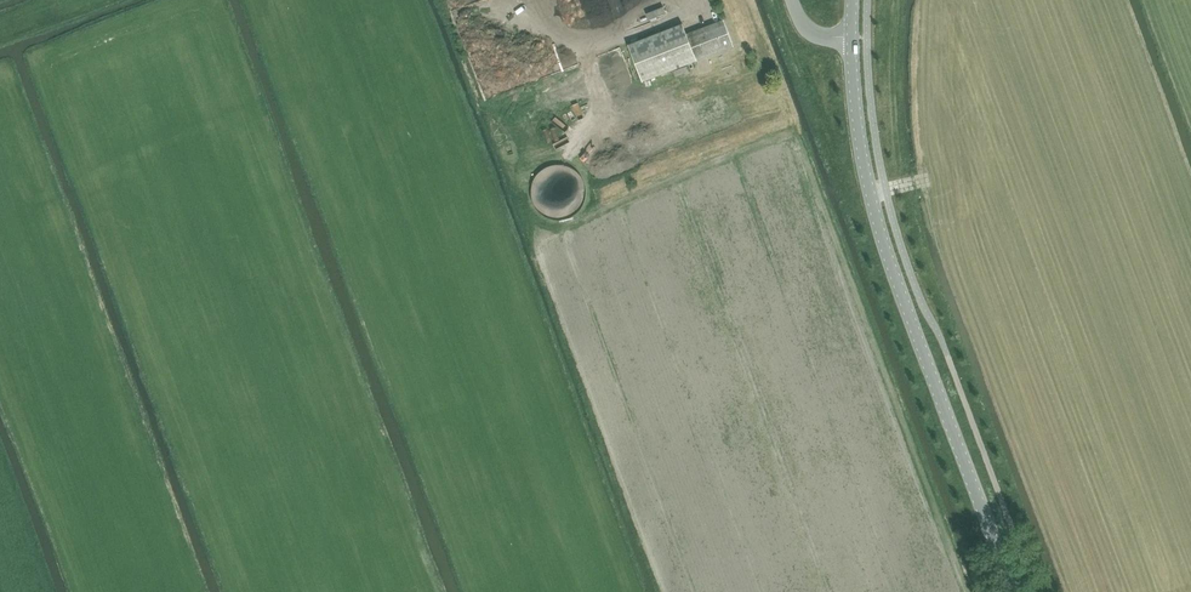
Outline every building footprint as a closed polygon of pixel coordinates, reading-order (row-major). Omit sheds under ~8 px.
[(642,80),(696,59),(696,58),(732,44),(723,22),(687,36),(683,24),(629,45),(642,80)] [(494,83),(505,80),(502,73),(479,80),(484,93),(496,89),(494,83)] [(575,151),(577,157),(593,153),(592,147),(575,151)] [(424,591),(435,591),(432,582),(422,586),(424,591)]
